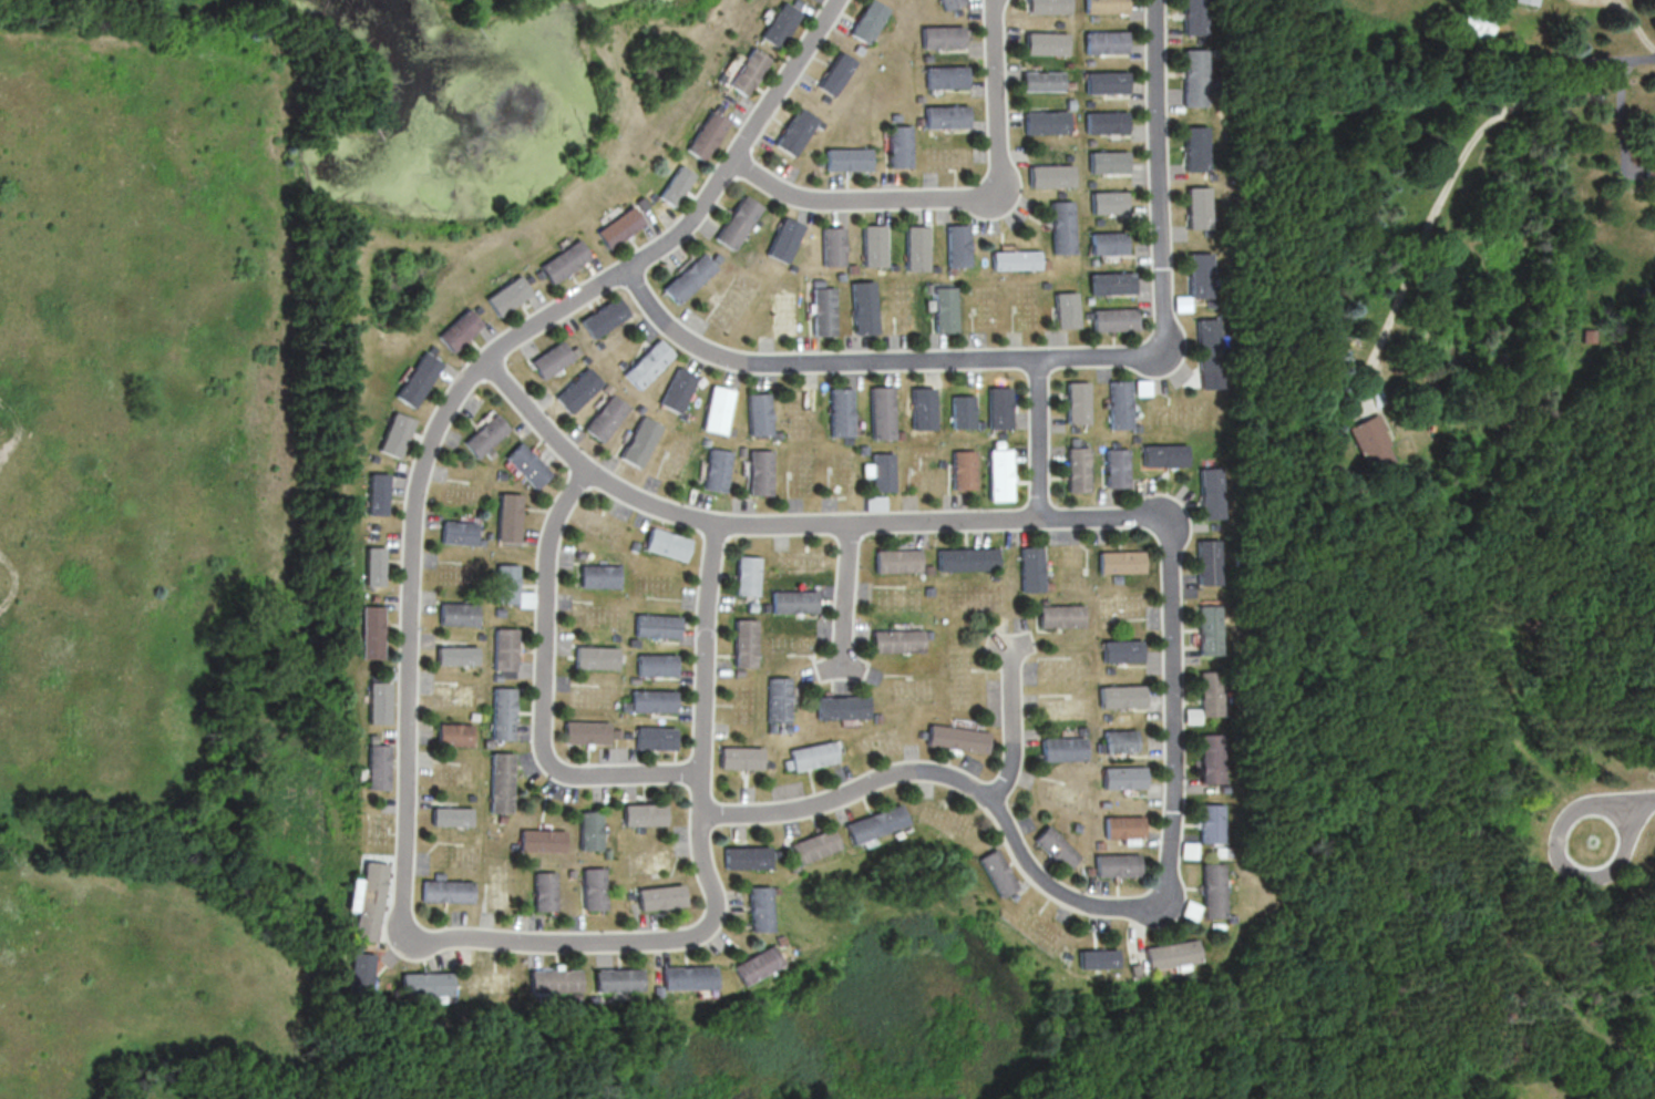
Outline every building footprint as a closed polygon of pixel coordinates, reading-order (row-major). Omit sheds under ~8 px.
[(761,35),(784,0),(804,12),(781,48),(761,35)] [(852,33),(872,0),(877,0),(892,9),(871,44),(852,33)] [(947,10),(967,2),(966,0),(943,0),(947,10)] [(1030,13),(1072,12),(1072,0),(1030,0),(1030,13)] [(1087,13),(1128,12),(1128,0),(1087,0),(1087,13)] [(1184,33),(1183,0),(1203,0),(1204,33),(1184,33)] [(955,9),(958,16),(964,13),(962,7),(955,9)] [(1492,17),(1462,16),(1461,35),(1491,36),(1492,17)] [(923,25),(924,48),(966,47),(965,24),(923,25)] [(1087,32),(1128,31),(1129,53),(1088,53),(1087,32)] [(1029,32),(1028,53),(1070,53),(1070,33),(1029,32)] [(856,50),(863,54),(867,48),(861,43),(856,50)] [(730,84),(748,95),(773,58),(754,45),(730,84)] [(1185,49),(1185,106),(1211,105),(1210,49),(1185,49)] [(843,51),(859,62),(835,96),(820,85),(843,51)] [(924,53),(925,62),(933,61),(933,53),(924,53)] [(926,66),(927,89),(969,86),(968,64),(926,66)] [(1025,90),(1025,71),(1066,72),(1066,91),(1025,90)] [(1088,72),(1088,93),(1131,93),(1131,72),(1088,72)] [(823,99),(826,93),(832,96),(829,102),(823,99)] [(1069,97),(1079,97),(1078,110),(1069,109),(1069,97)] [(717,109),(720,103),(726,106),(722,112),(717,109)] [(926,105),(926,129),(969,126),(969,104),(926,105)] [(802,106),(820,119),(795,156),(778,144),(802,106)] [(687,148),(713,107),(732,121),(706,161),(687,148)] [(1026,111),(1071,111),(1071,134),(1026,134),(1026,111)] [(1088,111),(1089,132),(1130,132),(1129,111),(1088,111)] [(912,125),(913,167),(890,167),(888,125),(912,125)] [(1186,126),(1188,172),(1211,171),(1210,125),(1186,126)] [(828,147),(828,170),(872,170),(872,147),(828,147)] [(1091,151),(1129,150),(1130,172),(1091,173),(1091,151)] [(1645,158),(1646,180),(1654,180),(1654,158),(1645,158)] [(680,164),(696,174),(675,206),(660,196),(680,164)] [(1030,165),(1075,164),(1076,186),(1030,187),(1030,165)] [(1188,186),(1189,229),(1211,228),(1210,186),(1188,186)] [(1092,192),(1093,214),(1129,212),(1128,191),(1092,192)] [(652,202),(649,196),(656,192),(659,196),(652,202)] [(717,237),(736,249),(764,206),(747,194),(717,237)] [(636,201),(643,210),(651,205),(645,195),(636,201)] [(1051,201),(1073,201),(1075,253),(1052,253),(1051,201)] [(596,230),(609,249),(646,223),(633,204),(596,230)] [(784,215),(804,224),(787,263),(767,254),(784,215)] [(863,224),(885,224),(886,267),(864,267),(863,224)] [(947,224),(968,224),(969,266),(947,266),(947,224)] [(906,225),(928,226),(927,270),(905,270),(906,225)] [(823,227),(845,226),(845,265),(824,266),(823,227)] [(1091,232),(1091,254),(1127,253),(1125,230),(1091,232)] [(539,266),(553,284),(592,256),(578,238),(539,266)] [(990,250),(991,269),(1039,268),(1038,249),(990,250)] [(665,287),(679,304),(719,268),(705,251),(665,287)] [(713,258),(720,264),(726,256),(719,251),(713,258)] [(1190,299),(1190,295),(1189,253),(1212,253),(1213,299),(1190,299)] [(792,264),(799,267),(795,273),(790,269),(792,264)] [(859,264),(859,273),(849,273),(849,264),(859,264)] [(535,271),(539,279),(545,276),(541,268),(535,271)] [(1089,273),(1089,294),(1134,292),(1134,271),(1089,273)] [(484,298),(498,317),(533,292),(520,273),(484,298)] [(525,278),(531,274),(534,279),(528,284),(525,278)] [(813,278),(823,278),(824,286),(813,287),(813,278)] [(851,281),(854,333),(876,332),(874,280),(851,281)] [(812,287),(834,286),(835,335),(813,336),(812,287)] [(933,332),(933,287),(954,286),(955,331),(933,332)] [(1052,292),(1075,291),(1077,328),(1053,329),(1052,292)] [(1173,296),(1190,295),(1190,310),(1174,311),(1173,296)] [(582,320),(594,338),(630,314),(618,296),(582,320)] [(473,309),(477,305),(482,309),(476,314),(473,309)] [(436,335),(466,307),(482,323),(451,351),(436,335)] [(1090,309),(1091,331),(1135,329),(1135,308),(1090,309)] [(1196,318),(1221,317),(1226,389),(1202,390),(1196,318)] [(624,373),(639,389),(676,353),(660,338),(624,373)] [(530,360),(543,379),(574,357),(562,339),(530,360)] [(596,342),(599,349),(605,346),(602,339),(596,342)] [(425,350),(430,353),(434,348),(430,345),(425,350)] [(577,346),(583,352),(576,357),(570,350),(577,346)] [(422,350),(440,363),(408,408),(390,396),(422,350)] [(618,362),(624,368),(628,364),(624,359),(618,362)] [(555,397),(570,413),(603,383),(588,367),(555,397)] [(678,367),(698,376),(679,413),(659,404),(678,367)] [(1106,380),(1128,379),(1129,428),(1107,429),(1106,380)] [(1132,380),(1133,396),(1149,394),(1149,379),(1132,380)] [(1063,381),(1086,381),(1086,423),(1063,423),(1063,381)] [(608,382),(615,388),(609,393),(603,388),(608,382)] [(712,384),(734,389),(724,433),(702,429),(712,384)] [(867,386),(891,386),(891,439),(868,439),(867,386)] [(985,387),(985,429),(1007,429),(1007,386),(985,387)] [(909,387),(932,387),(932,429),(909,429),(909,387)] [(830,388),(852,388),(851,435),(830,435),(830,388)] [(747,393),(768,391),(771,433),(750,435),(747,393)] [(613,393),(630,407),(603,442),(585,428),(613,393)] [(948,396),(969,394),(969,427),(948,428),(948,396)] [(641,403),(646,408),(640,414),(636,409),(641,403)] [(389,411),(410,419),(393,459),(372,450),(389,411)] [(680,417),(687,420),(690,414),(682,411),(680,417)] [(459,442),(473,458),(506,428),(492,412),(459,442)] [(643,414),(662,425),(640,468),(619,456),(643,414)] [(1348,427),(1369,471),(1396,459),(1375,414),(1348,427)] [(736,428),(733,435),(726,434),(728,425),(736,428)] [(894,430),(903,430),(903,439),(894,439),(894,430)] [(1068,436),(1068,445),(1077,445),(1077,436),(1068,436)] [(503,458),(518,441),(551,473),(535,489),(503,458)] [(1141,444),(1141,465),(1186,464),(1186,444),(1141,444)] [(482,452),(487,448),(493,453),(487,459),(482,452)] [(710,448),(732,451),(726,492),(705,489),(710,448)] [(985,449),(987,500),(1009,500),(1008,448),(985,449)] [(1065,448),(1087,448),(1087,492),(1065,492),(1065,448)] [(750,449),(772,450),(771,495),(748,495),(750,449)] [(1103,449),(1124,449),(1125,487),(1104,487),(1103,449)] [(949,450),(970,450),(972,490),(950,490),(949,450)] [(870,453),(891,453),(892,491),(870,491),(870,453)] [(1199,468),(1202,520),(1224,518),(1221,465),(1199,468)] [(495,470),(503,471),(503,480),(494,479),(495,470)] [(364,472),(383,472),(381,515),(362,514),(364,472)] [(498,492),(496,540),(518,541),(521,493),(498,492)] [(884,495),(884,510),(864,510),(864,496),(884,495)] [(440,520),(438,543),(474,545),(475,522),(440,520)] [(651,526),(644,550),(686,562),(692,538),(651,526)] [(1197,540),(1217,538),(1219,584),(1197,585),(1197,540)] [(633,540),(640,543),(637,553),(629,551),(633,540)] [(361,546),(380,546),(380,585),(361,585),(361,546)] [(935,548),(936,571),(996,569),(996,546),(935,548)] [(1018,546),(1040,546),(1042,590),(1020,592),(1018,546)] [(918,548),(919,571),(875,572),(874,550),(918,548)] [(1099,551),(1099,573),(1143,572),(1143,550),(1099,551)] [(738,555),(760,556),(758,596),(736,594),(738,555)] [(495,564),(517,564),(516,603),(494,603),(495,564)] [(579,564),(579,587),(618,587),(618,565),(579,564)] [(931,565),(931,573),(922,574),(922,565),(931,565)] [(924,586),(933,587),(933,595),(924,595),(924,586)] [(771,590),(771,613),(816,612),(816,590),(771,590)] [(439,602),(438,625),(476,625),(477,603),(439,602)] [(747,602),(757,602),(757,610),(746,610),(747,602)] [(761,602),(770,602),(770,610),(761,610),(761,602)] [(358,604),(380,605),(379,658),(357,658),(358,604)] [(1039,605),(1039,627),(1083,626),(1083,604),(1039,605)] [(1197,604),(1220,604),(1220,655),(1199,655),(1197,604)] [(495,606),(494,615),(504,615),(504,607),(495,606)] [(635,613),(634,635),(679,637),(680,615),(635,613)] [(733,618),(757,618),(755,667),(733,667),(733,618)] [(494,627),(516,627),(515,670),(493,669),(494,627)] [(922,629),(923,651),(872,653),(872,629),(922,629)] [(638,638),(638,646),(628,646),(629,637),(638,638)] [(1102,639),(1103,661),(1141,660),(1141,639),(1102,639)] [(435,646),(435,665),(476,665),(476,645),(435,646)] [(575,646),(616,646),(616,668),(575,668),(575,646)] [(637,654),(675,654),(675,676),(637,675),(637,654)] [(1199,670),(1200,707),(1200,716),(1222,716),(1221,670),(1199,670)] [(493,672),(502,672),(502,681),(493,680),(493,672)] [(769,676),(790,677),(789,722),(767,721),(769,676)] [(363,722),(386,723),(387,681),(364,680),(363,722)] [(1100,687),(1100,708),(1145,706),(1144,685),(1100,687)] [(493,687),(514,687),(512,739),(492,738),(493,687)] [(630,689),(630,710),(675,711),(675,689),(630,689)] [(818,697),(819,719),(870,717),(868,695),(818,697)] [(620,701),(629,701),(629,710),(620,710),(620,701)] [(1200,722),(1200,707),(1184,708),(1184,723),(1200,722)] [(467,719),(469,711),(480,712),(479,720),(467,719)] [(564,720),(563,742),(608,743),(609,721),(564,720)] [(436,722),(472,723),(471,746),(435,746),(436,722)] [(929,722),(926,743),(986,752),(989,731),(929,722)] [(636,726),(636,748),(675,749),(675,727),(636,726)] [(1079,726),(1087,726),(1088,735),(1080,735),(1079,726)] [(611,728),(621,728),(621,738),(611,738),(611,728)] [(1104,730),(1104,751),(1138,750),(1137,728),(1104,730)] [(1200,782),(1223,782),(1222,732),(1199,732),(1200,782)] [(1042,738),(1044,761),(1089,759),(1088,736),(1042,738)] [(790,749),(794,770),(837,761),(833,740),(790,749)] [(363,743),(386,744),(383,789),(362,789),(363,743)] [(720,746),(720,768),(761,769),(762,747),(720,746)] [(491,751),(514,752),(513,813),(490,812),(491,751)] [(783,760),(785,770),(793,768),(791,759),(783,760)] [(1104,767),(1104,789),(1145,788),(1144,766),(1104,767)] [(625,804),(625,825),(667,824),(666,802),(625,804)] [(845,823),(852,842),(906,822),(900,802),(845,823)] [(1201,803),(1201,842),(1223,842),(1223,803),(1201,803)] [(430,807),(430,825),(471,825),(472,808),(430,807)] [(603,848),(582,849),(580,810),(603,810),(603,848)] [(1106,816),(1107,838),(1145,836),(1144,815),(1106,816)] [(1076,821),(1083,823),(1081,832),(1073,830),(1076,821)] [(1048,824),(1079,856),(1065,871),(1032,840),(1048,824)] [(790,843),(799,865),(841,848),(831,826),(790,843)] [(522,829),(522,851),(566,852),(566,830),(522,829)] [(1097,840),(1097,849),(1106,848),(1104,840),(1097,840)] [(1182,841),(1197,842),(1196,859),(1181,857),(1182,841)] [(724,846),(726,869),(771,867),(770,845),(724,846)] [(974,857),(993,848),(1015,887),(995,897),(974,857)] [(1094,854),(1096,875),(1140,873),(1140,853),(1094,854)] [(360,860),(384,863),(373,943),(349,939),(360,860)] [(1202,862),(1223,862),(1223,916),(1202,916),(1202,862)] [(791,872),(799,869),(796,863),(789,866),(791,872)] [(585,867),(606,866),(608,908),(586,910),(585,867)] [(536,871),(558,871),(558,911),(537,911),(536,871)] [(421,880),(420,901),(474,902),(475,880),(421,880)] [(638,889),(640,910),(685,905),(682,884),(638,889)] [(749,886),(749,931),(771,931),(770,886),(749,886)] [(1185,898),(1200,905),(1192,921),(1179,915),(1185,898)] [(1236,914),(1236,923),(1225,923),(1225,914),(1236,914)] [(772,936),(774,945),(782,943),(780,934),(772,936)] [(1194,938),(1197,961),(1144,969),(1141,946),(1194,938)] [(729,966),(740,985),(779,963),(769,944),(729,966)] [(1075,949),(1076,968),(1113,966),(1112,947),(1075,949)] [(350,951),(372,954),(368,995),(346,993),(350,951)] [(1058,957),(1060,952),(1067,954),(1065,961),(1058,957)] [(1125,965),(1134,964),(1135,976),(1127,977),(1125,965)] [(659,966),(660,989),(712,988),(711,965),(659,966)] [(594,968),(594,990),(639,989),(638,967),(594,968)] [(532,969),(533,992),(580,990),(579,968),(532,969)] [(401,973),(454,972),(454,994),(401,995),(401,973)] [(586,995),(598,995),(599,1006),(586,1006),(586,995)]
